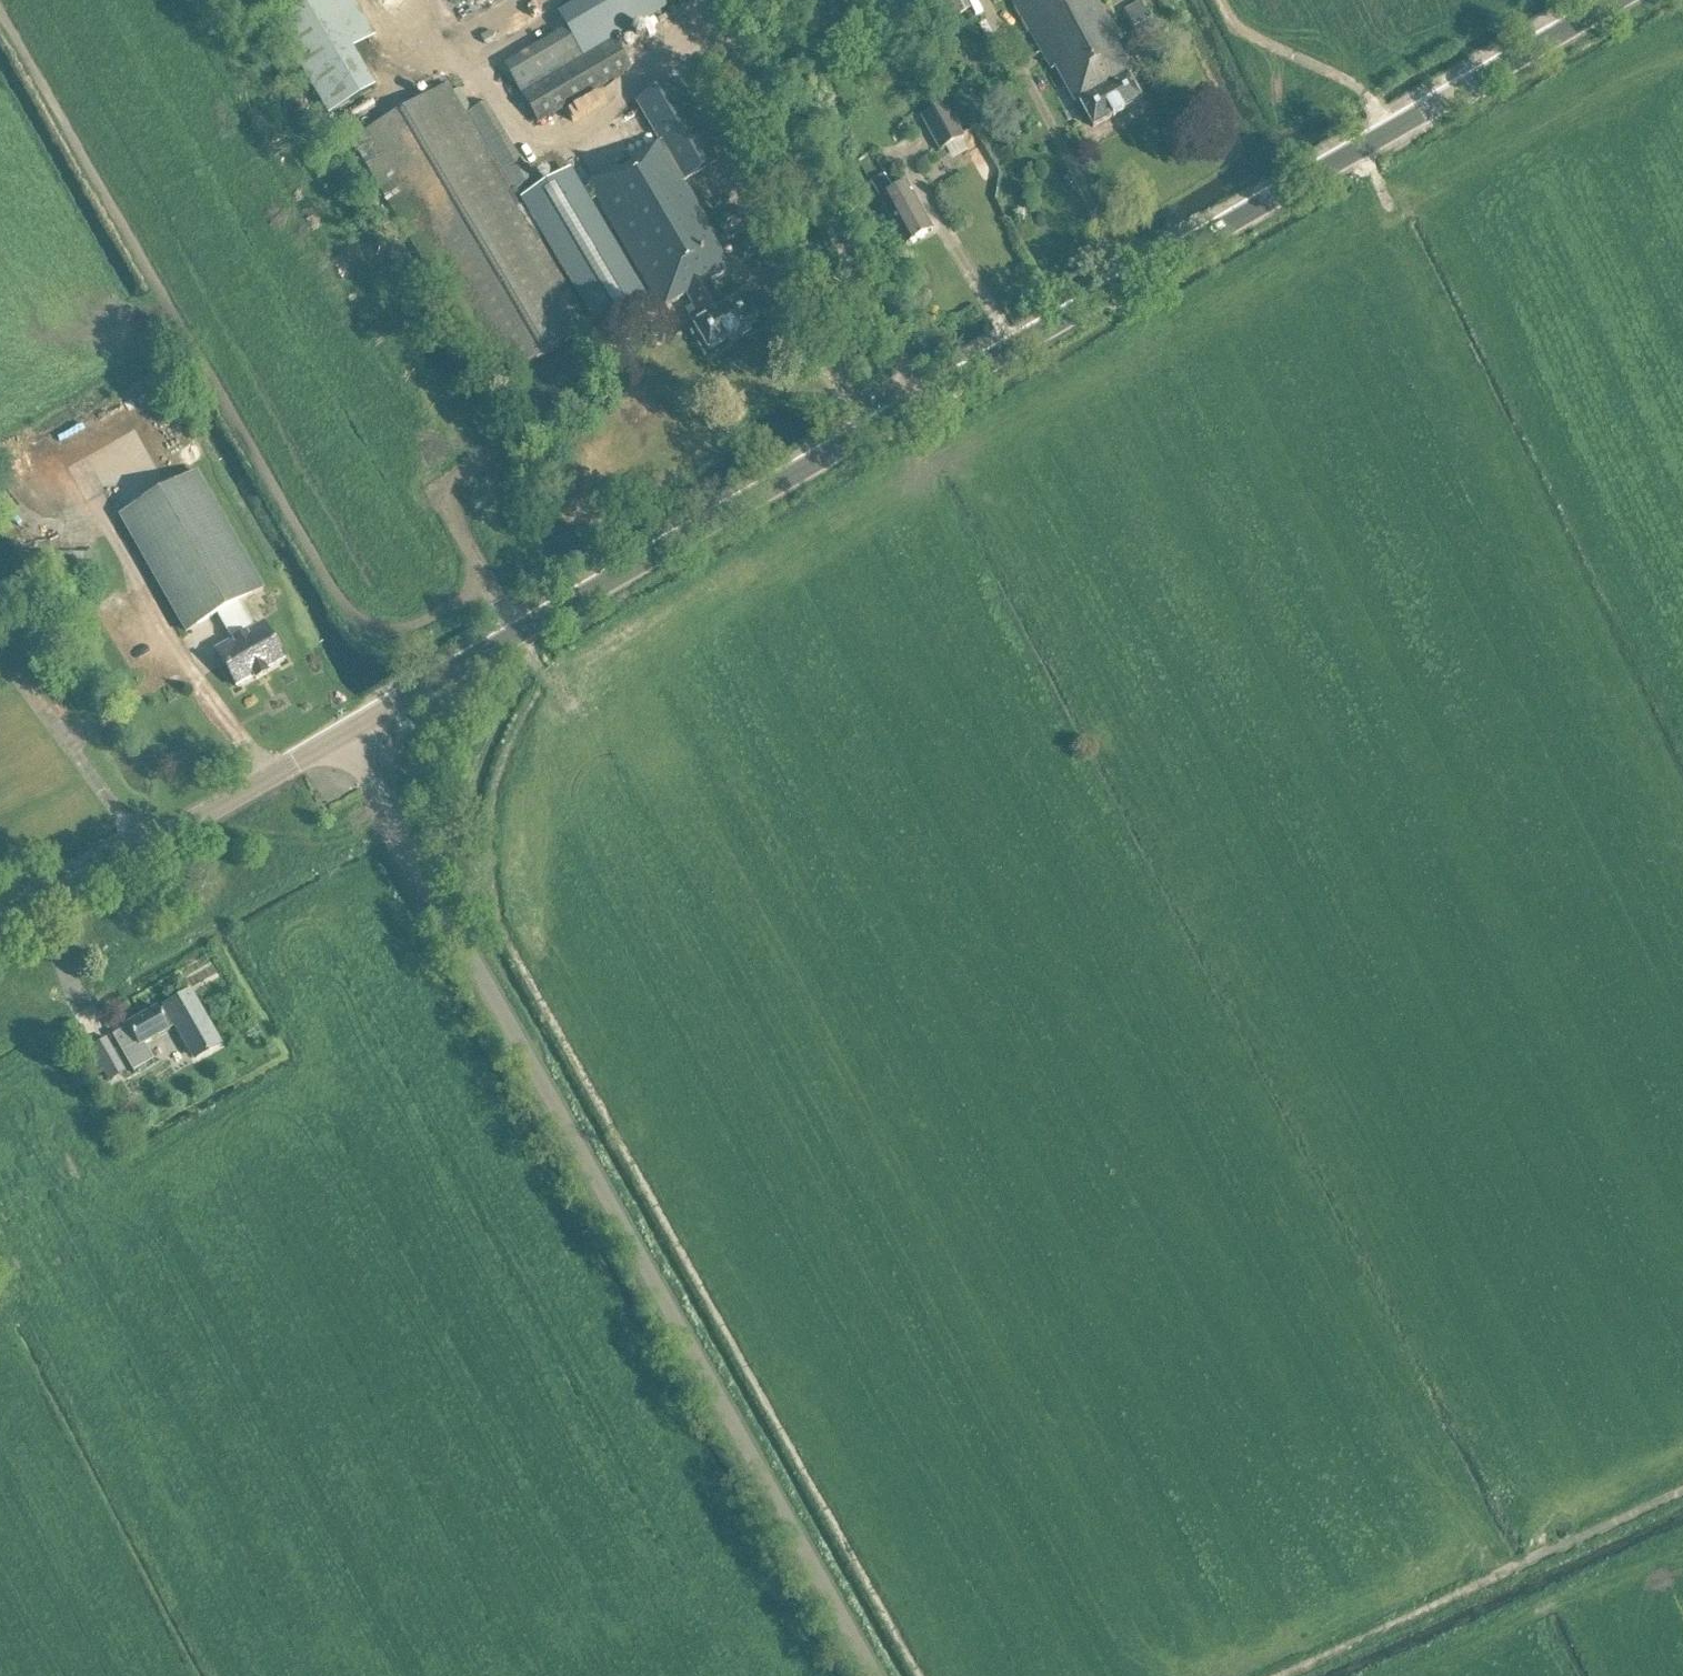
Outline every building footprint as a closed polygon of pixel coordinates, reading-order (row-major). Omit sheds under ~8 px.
[(370,91),(350,49),(372,38),(353,0),(298,0),(269,13),(318,115),(370,91)] [(582,50),(657,7),(653,0),(587,0),(561,15),(569,29),(582,50)] [(970,11),(964,0),(936,0),(948,23),(970,11)] [(1115,46),(1119,44),(1094,0),(1010,0),(1051,73),(1055,71),(1075,107),(1079,105),(1093,130),(1112,120),(1113,120),(1122,115),(1122,114),(1142,103),(1127,78),(1131,76),(1115,46)] [(1122,14),(1137,41),(1155,31),(1140,4),(1122,14)] [(585,56),(582,50),(569,29),(506,65),(522,94),(585,56)] [(613,39),(585,56),(522,94),(521,94),(539,126),(630,70),(613,39)] [(589,190),(580,196),(586,207),(596,201),(661,312),(687,298),(701,322),(693,327),(708,353),(727,342),(728,343),(739,337),(738,335),(756,325),(741,299),(724,309),(709,284),(730,272),(718,250),(715,251),(710,242),(715,238),(682,183),(716,163),(670,84),(636,103),(659,143),(588,188),(589,190)] [(586,207),(580,196),(568,175),(532,197),(525,186),(532,182),(487,104),(466,116),(447,87),(353,143),(496,385),(591,329),(540,244),(547,240),(609,343),(652,317),(586,207)] [(940,154),(964,140),(945,106),(921,119),(940,154)] [(894,195),(885,178),(871,186),(894,229),(896,229),(906,247),(926,236),(923,230),(929,227),(907,188),(894,195)] [(735,250),(743,264),(762,253),(754,239),(735,250)] [(255,631),(240,604),(263,591),(197,476),(120,519),(186,635),(217,618),(232,645),(217,653),(237,690),(254,681),(255,682),(268,675),(267,673),(284,664),(263,627),(255,631)] [(128,1031),(114,1040),(133,1074),(154,1062),(145,1047),(175,1029),(195,1064),(224,1048),(192,993),(163,1009),(165,1012),(159,1015),(157,1011),(127,1029),(128,1031)] [(106,1074),(120,1066),(106,1041),(91,1049),(106,1074)]
